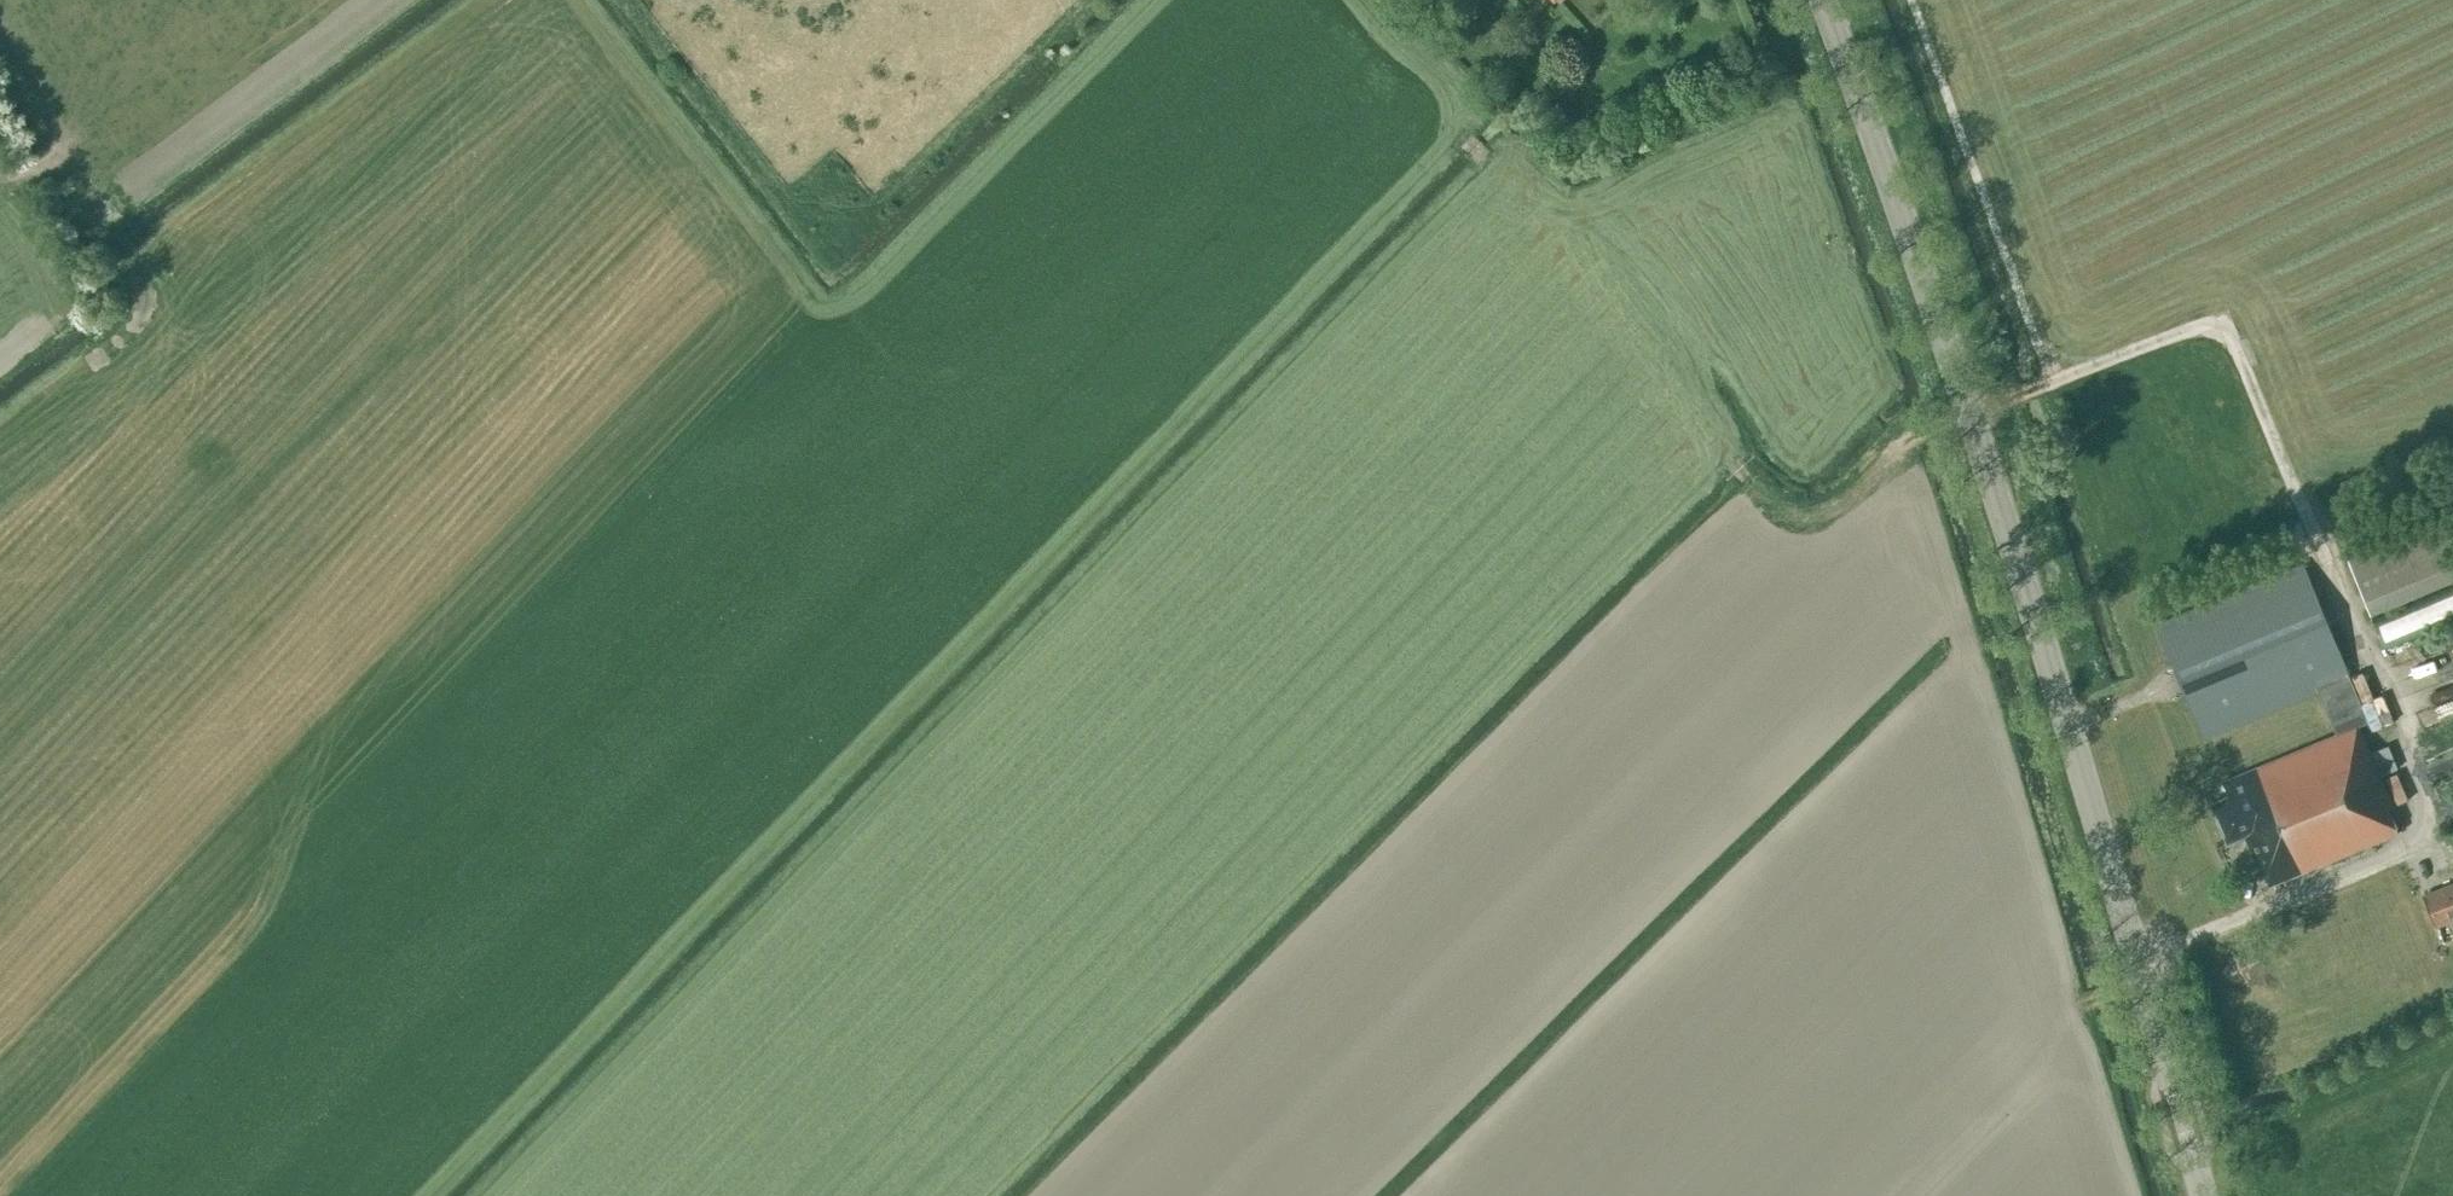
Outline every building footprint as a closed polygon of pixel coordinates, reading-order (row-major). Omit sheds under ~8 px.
[(2444,507),(2343,548),(2371,615),(2452,580),(2452,529),(2444,507)] [(2259,863),(2269,886),(2398,833),(2388,810),(2393,808),(2380,776),(2397,769),(2388,746),(2370,754),(2359,726),(2369,722),(2350,677),(2303,565),(2157,626),(2204,738),(2318,690),(2336,734),(2223,782),(2230,797),(2213,804),(2228,841),(2245,834),(2257,864),(2259,863)] [(2425,896),(2437,926),(2452,919),(2452,884),(2425,896)]
